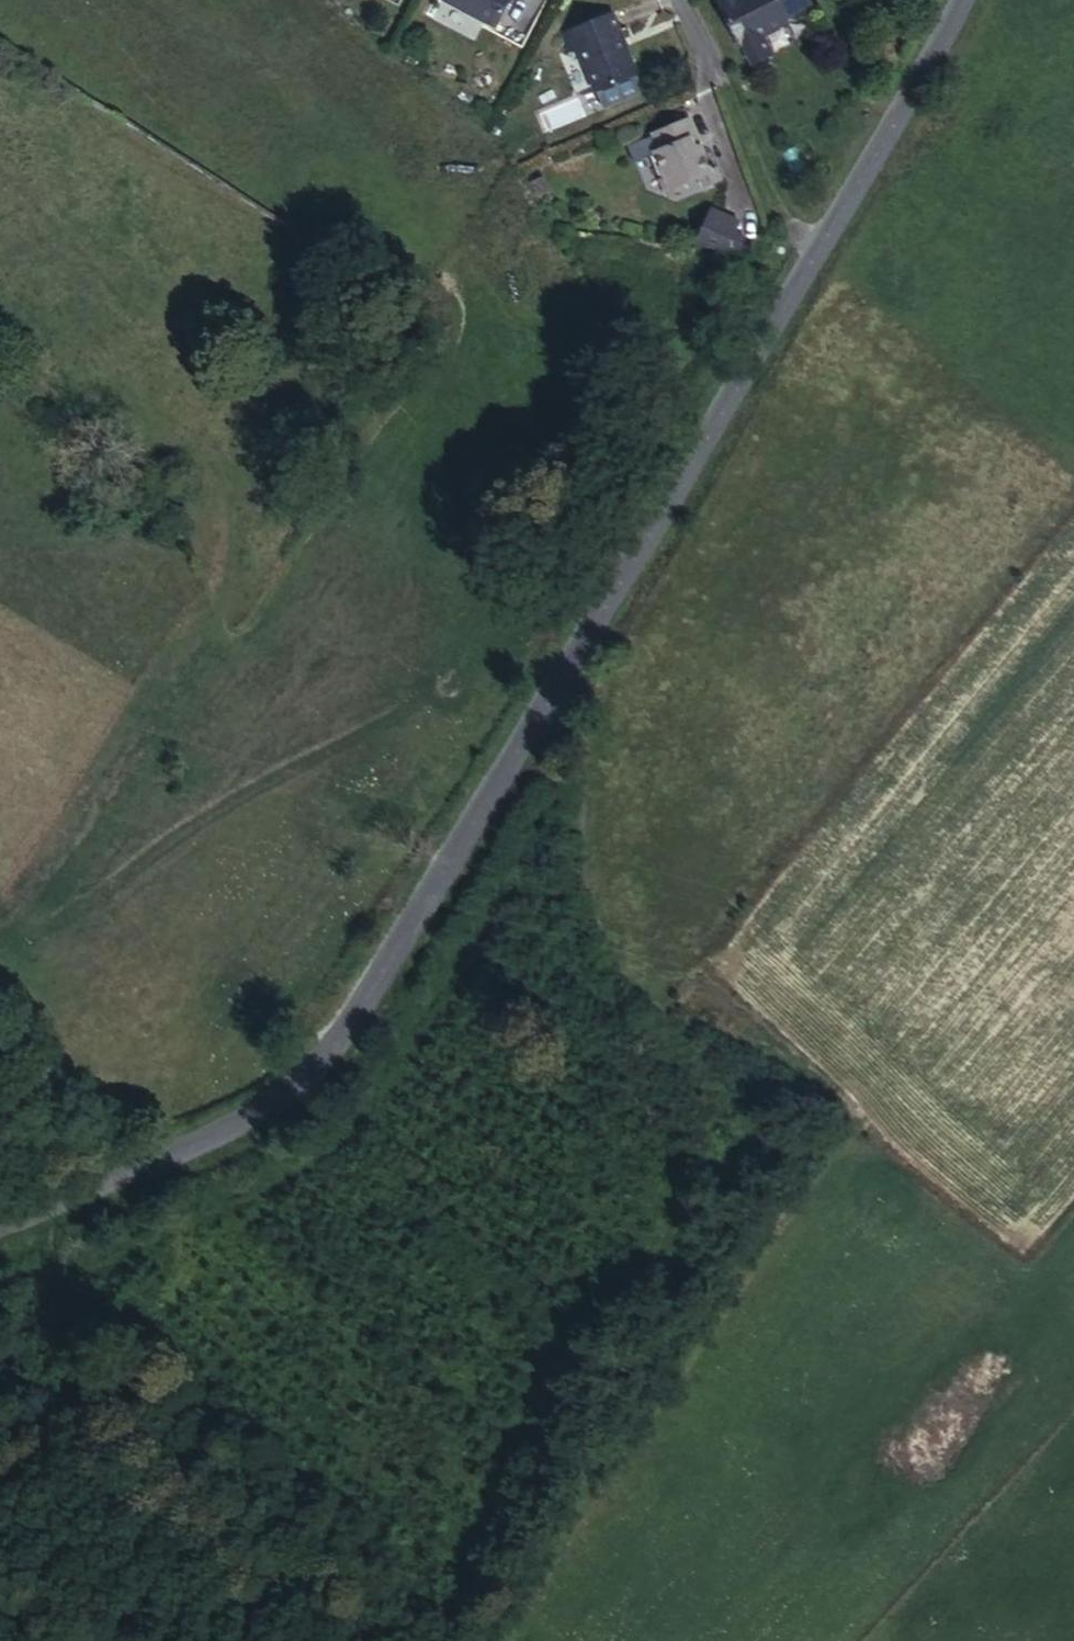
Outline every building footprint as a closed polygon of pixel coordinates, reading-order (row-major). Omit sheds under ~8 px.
[(435,1),(490,29),(506,0),(435,0),(435,1)] [(740,41),(741,40),(750,60),(770,52),(762,32),(791,20),(789,15),(809,7),(806,0),(722,0),(740,41)] [(629,71),(605,10),(557,28),(564,48),(573,45),(590,86),(629,71)] [(709,169),(687,114),(656,126),(663,146),(660,146),(669,170),(668,183),(674,184),(684,183),(701,177),(703,183),(719,178),(715,167),(709,169)] [(707,213),(699,251),(745,261),(753,223),(707,213)]
